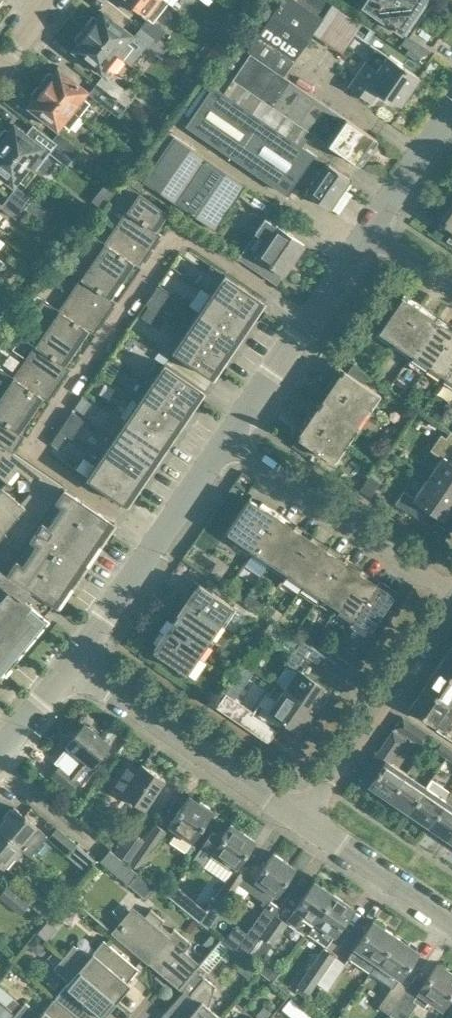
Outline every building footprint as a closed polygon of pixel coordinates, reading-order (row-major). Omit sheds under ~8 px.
[(164,0),(124,0),(147,18),(141,26),(166,46),(169,41),(161,35),(166,29),(154,19),(167,3),(164,0)] [(313,31),(322,17),(297,0),(281,0),(246,49),(283,74),(313,31)] [(431,0),(366,0),(362,6),(408,36),(432,1),(431,0)] [(133,36),(102,12),(97,19),(94,17),(91,17),(83,28),(123,59),(131,65),(146,45),(134,35),(133,36)] [(166,46),(141,26),(134,35),(146,45),(150,48),(151,46),(160,53),(166,46)] [(78,43),(72,50),(103,74),(96,82),(116,98),(127,106),(134,96),(124,88),(125,87),(110,75),(123,59),(83,28),(75,39),(75,41),(78,43)] [(283,74),(246,49),(236,42),(208,81),(301,145),(311,131),(359,164),(376,138),(283,74)] [(400,105),(419,76),(370,43),(370,44),(375,48),(349,87),(370,101),(378,90),(400,105)] [(88,92),(58,69),(53,75),(51,73),(48,74),(39,85),(79,116),(91,101),(84,96),(88,92)] [(286,193),(313,153),(301,145),(208,81),(206,80),(179,113),(188,119),(185,125),(286,193)] [(96,82),(89,92),(120,115),(127,106),(116,98),(96,82)] [(79,116),(39,85),(31,95),(31,98),(34,100),(28,107),(58,130),(64,122),(70,127),(79,116)] [(0,135),(0,145),(34,171),(46,156),(49,152),(68,166),(75,157),(52,140),(32,124),(25,134),(14,125),(9,132),(6,130),(4,130),(0,135)] [(83,146),(61,128),(52,140),(75,157),(83,146)] [(215,228),(246,183),(174,134),(165,129),(127,179),(141,188),(146,181),(215,228)] [(14,186),(20,178),(25,182),(34,171),(0,145),(0,175),(14,186)] [(329,208),(349,178),(326,162),(306,192),(329,208)] [(126,207),(114,225),(150,249),(158,238),(153,236),(169,212),(128,184),(116,201),(126,207)] [(33,197),(17,185),(9,196),(25,208),(33,197)] [(25,208),(9,196),(1,205),(18,217),(25,208)] [(443,223),(451,229),(451,210),(443,223)] [(304,244),(275,224),(265,217),(256,231),(258,231),(240,258),(269,278),(276,268),(284,273),(304,244)] [(150,249),(114,225),(104,240),(94,234),(82,252),(123,280),(138,258),(142,261),(150,249)] [(224,273),(221,271),(217,277),(179,251),(49,444),(87,469),(83,475),(86,477),(106,491),(188,371),(244,287),(224,273)] [(108,303),(123,280),(82,252),(71,268),(81,275),(69,292),(105,316),(112,306),(108,303)] [(244,287),(224,273),(223,274),(211,293),(252,321),(253,320),(262,306),(265,301),(244,287)] [(105,316),(69,292),(58,309),(42,298),(31,315),(77,347),(92,325),(97,328),(105,316)] [(252,321),(211,293),(198,312),(239,339),(240,339),(250,324),(252,321)] [(395,342),(418,308),(401,296),(378,330),(395,342)] [(412,353),(435,319),(418,308),(395,342),(412,353)] [(239,339),(198,312),(185,330),(227,358),(237,343),(239,339)] [(62,370),(77,347),(31,315),(19,333),(35,343),(24,360),(59,384),(67,373),(62,370)] [(428,365),(451,331),(435,319),(412,353),(428,365)] [(227,358),(185,330),(172,350),(173,351),(210,376),(213,378),(214,377),(224,362),(227,358)] [(451,365),(451,331),(428,365),(445,376),(451,365)] [(59,384),(24,360),(12,377),(0,369),(0,392),(32,414),(47,392),(51,395),(59,384)] [(205,390),(165,363),(164,362),(150,382),(192,410),(196,404),(204,391),(205,390)] [(377,393),(343,370),(331,387),(365,410),(377,393)] [(192,410),(150,382),(138,401),(179,429),(181,425),(191,410),(192,410)] [(365,410),(331,387),(320,403),(354,426),(365,410)] [(0,392),(0,444),(7,448),(13,452),(21,440),(17,437),(32,414),(0,392)] [(179,429),(138,401),(125,420),(166,448),(169,444),(179,429)] [(354,426),(320,403),(309,420),(343,443),(354,426)] [(166,448),(125,420),(112,439),(153,467),(156,463),(166,448)] [(343,443),(309,420),(297,437),(331,460),(343,443)] [(451,431),(443,442),(439,439),(432,450),(441,456),(427,477),(451,493),(451,432),(451,431)] [(112,439),(99,458),(141,485),(143,482),(153,467),(112,439)] [(0,456),(0,476),(7,482),(18,470),(30,480),(31,490),(21,503),(2,487),(0,489),(0,513),(28,536),(62,486),(13,452),(7,448),(0,456)] [(141,485),(99,458),(87,476),(86,477),(106,491),(127,505),(130,501),(140,486),(141,485)] [(427,477),(414,496),(404,489),(396,502),(420,518),(428,508),(445,519),(451,508),(451,493),(427,477)] [(59,607),(116,522),(62,486),(28,536),(5,571),(7,572),(48,599),(54,604),(59,607)] [(253,550),(276,516),(249,497),(226,531),(253,550)] [(5,571),(28,536),(0,513),(0,567),(5,571)] [(269,561),(292,527),(276,516),(253,550),(269,561)] [(286,572),(309,538),(292,527),(269,561),(286,572)] [(303,583),(326,549),(309,538),(286,572),(303,583)] [(319,594),(342,560),(326,549),(303,583),(319,594)] [(336,606),(359,572),(342,560),(319,594),(336,606)] [(49,618),(45,615),(54,604),(48,599),(7,572),(5,571),(0,567),(0,677),(49,618)] [(353,617),(376,583),(359,572),(336,606),(353,617)] [(231,605),(198,583),(186,599),(220,622),(231,605)] [(376,583),(353,617),(369,628),(367,632),(376,638),(402,600),(393,594),(376,583)] [(186,599),(175,616),(208,639),(210,637),(222,646),(231,634),(218,625),(220,622),(186,599)] [(208,639),(175,616),(163,633),(197,656),(208,639)] [(197,656),(163,633),(152,650),(185,673),(197,656)] [(302,639),(295,651),(288,661),(298,667),(283,689),(314,710),(328,689),(316,681),(332,658),(302,639)] [(336,642),(328,655),(351,671),(360,658),(336,642)] [(450,646),(436,666),(451,677),(451,648),(450,646)] [(242,662),(235,672),(247,680),(253,670),(242,662)] [(423,686),(449,704),(450,703),(451,705),(451,677),(436,666),(423,686)] [(450,703),(449,704),(423,686),(409,707),(435,724),(435,723),(445,730),(451,720),(451,705),(450,703)] [(314,710),(283,689),(276,699),(269,695),(263,705),(259,701),(252,711),(225,692),(215,706),(267,742),(275,730),(276,730),(283,720),(299,731),(314,710)] [(431,735),(402,716),(394,728),(422,747),(431,735)] [(90,765),(108,743),(96,732),(98,730),(90,723),(87,725),(84,722),(65,744),(79,756),(67,770),(60,764),(51,775),(69,790),(90,765)] [(388,799),(406,773),(390,762),(406,739),(393,730),(363,774),(371,780),(368,786),(388,799)] [(446,758),(451,749),(441,742),(436,751),(446,758)] [(144,808),(165,779),(142,763),(138,769),(126,761),(109,784),(144,808)] [(408,813),(426,787),(406,773),(388,799),(408,813)] [(428,826),(451,791),(432,778),(426,787),(408,813),(428,826)] [(451,833),(451,791),(428,826),(448,840),(451,833)] [(212,811),(189,795),(168,825),(177,831),(171,840),(186,850),(212,811)] [(0,823),(0,828),(25,849),(29,852),(45,833),(13,807),(12,809),(10,807),(3,816),(5,817),(0,823)] [(154,848),(167,829),(156,822),(145,838),(129,861),(138,867),(153,847),(154,848)] [(227,880),(238,863),(254,840),(231,824),(224,836),(214,829),(193,859),(204,866),(204,865),(226,879),(227,880)] [(96,860),(57,827),(49,837),(68,853),(68,852),(76,858),(78,856),(91,867),(96,860)] [(0,828),(0,864),(4,867),(14,854),(17,857),(25,849),(0,828)] [(129,861),(145,838),(130,828),(115,850),(129,861)] [(138,873),(110,849),(100,861),(129,884),(138,873)] [(256,879),(246,873),(240,883),(263,899),(261,903),(266,906),(236,949),(247,959),(281,907),(281,906),(271,900),(275,894),(276,895),(295,867),(274,853),(256,879)] [(238,863),(227,880),(226,879),(200,919),(210,927),(240,883),(246,873),(249,870),(248,870),(238,863)] [(56,907),(17,873),(7,884),(30,903),(31,902),(48,917),(56,907)] [(308,931),(333,894),(314,880),(299,902),(289,895),(281,906),(281,907),(247,959),(256,967),(288,921),(287,920),(289,919),(297,924),(308,931)] [(7,884),(0,893),(0,895),(21,913),(30,903),(7,884)] [(353,907),(333,894),(308,931),(327,944),(334,934),(335,935),(353,907)] [(191,943),(174,928),(170,933),(161,924),(164,920),(151,909),(148,912),(135,902),(112,932),(179,989),(181,987),(195,971),(200,964),(185,951),(191,943)] [(37,932),(46,940),(57,928),(48,920),(37,932)] [(377,962),(395,936),(372,920),(355,947),(349,956),(371,971),(377,962)] [(371,971),(392,987),(379,1005),(390,1012),(411,981),(402,974),(418,951),(395,936),(377,962),(371,971)] [(116,1001),(130,984),(127,982),(137,970),(140,972),(141,971),(104,940),(89,957),(74,944),(64,956),(116,1001)] [(318,981),(336,954),(324,946),(298,983),(311,992),(318,981)] [(328,989),(346,962),(336,955),(337,955),(336,954),(318,981),(328,989)] [(116,1001),(64,956),(54,968),(69,981),(54,998),(78,1017),(96,1017),(99,1014),(102,1017),(116,1001)] [(0,961),(0,980),(3,985),(17,977),(5,958),(0,961)] [(451,991),(451,974),(436,963),(426,979),(417,973),(412,981),(411,981),(390,1012),(399,1017),(407,1017),(418,1002),(424,1006),(429,1000),(441,1008),(451,991)] [(221,1017),(208,1006),(215,986),(204,977),(203,978),(195,971),(181,987),(185,989),(162,1017),(163,1017),(220,1017),(221,1017)] [(7,1006),(14,998),(0,986),(0,1000),(7,1006)] [(54,998),(40,1015),(25,1002),(15,1014),(20,1017),(78,1017),(54,998)] [(291,998),(282,1009),(293,1017),(311,1017),(312,1016),(291,998)]
